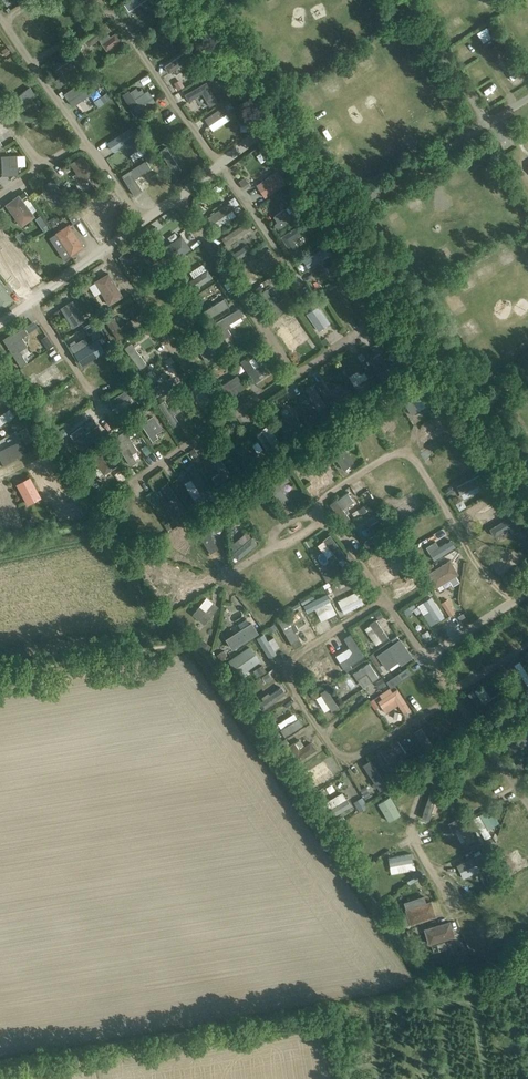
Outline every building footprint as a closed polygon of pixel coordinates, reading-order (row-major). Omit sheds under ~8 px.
[(142,0),(129,0),(123,4),(127,9),(127,10),(142,0)] [(271,8),(281,1),(280,0),(266,0),(271,8)] [(60,17),(65,23),(81,10),(76,4),(60,17)] [(381,10),(369,17),(376,28),(388,21),(381,10)] [(467,17),(457,24),(463,34),(473,28),(467,17)] [(357,21),(347,27),(356,42),(366,36),(357,21)] [(522,41),(527,37),(527,21),(514,30),(522,41)] [(102,43),(107,50),(120,40),(115,33),(109,37),(106,33),(110,31),(104,23),(83,39),(88,46),(101,37),(104,42),(102,43)] [(333,56),(343,51),(334,34),(326,38),(330,46),(328,47),(333,56)] [(466,41),(454,47),(460,57),(471,52),(466,41)] [(282,61),(291,55),(286,47),(277,53),(282,61)] [(369,47),(359,55),(369,68),(379,60),(369,47)] [(312,49),(302,55),(312,70),(322,63),(312,49)] [(187,51),(165,65),(169,72),(192,57),(187,51)] [(134,52),(128,57),(134,64),(140,58),(134,52)] [(81,63),(87,60),(83,54),(77,57),(81,63)] [(406,62),(411,74),(421,69),(415,58),(406,62)] [(118,71),(126,65),(121,59),(113,65),(118,71)] [(54,80),(58,86),(79,73),(71,61),(56,70),(60,77),(54,80)] [(470,67),(473,72),(484,66),(481,61),(470,67)] [(350,81),(360,76),(354,63),(344,68),(350,81)] [(517,65),(506,72),(515,85),(525,78),(517,65)] [(137,76),(132,69),(110,83),(115,90),(137,76)] [(176,69),(168,74),(179,90),(186,85),(176,69)] [(4,93),(25,79),(21,73),(0,87),(4,93)] [(320,82),(327,93),(341,84),(334,73),(320,82)] [(418,83),(424,92),(438,81),(432,73),(418,83)] [(74,103),(95,90),(87,78),(67,91),(74,103)] [(206,82),(185,94),(188,100),(202,92),(207,100),(214,95),(206,82)] [(33,92),(29,87),(10,101),(15,107),(33,92)] [(128,90),(122,94),(131,108),(130,108),(133,114),(154,101),(148,90),(144,92),(142,89),(138,91),(136,87),(129,91),(128,90)] [(311,102),(321,97),(315,87),(305,92),(311,102)] [(103,102),(112,98),(107,89),(98,94),(103,102)] [(217,98),(219,101),(226,98),(223,94),(222,94),(221,92),(217,95),(218,97),(217,98)] [(112,101),(89,115),(92,121),(116,107),(112,101)] [(212,129),(229,119),(221,107),(205,118),(212,129)] [(137,114),(129,118),(132,123),(139,118),(137,114)] [(51,118),(30,132),(33,137),(42,131),(46,138),(59,130),(51,118)] [(437,118),(429,122),(434,134),(443,130),(437,118)] [(152,132),(158,141),(178,128),(172,119),(152,132)] [(130,128),(108,142),(113,151),(125,143),(131,144),(135,151),(142,147),(136,137),(130,128)] [(392,160),(403,153),(395,139),(384,146),(392,160)] [(335,155),(350,148),(347,140),(332,147),(335,155)] [(181,170),(166,146),(160,150),(175,174),(181,170)] [(135,151),(130,155),(133,160),(139,156),(146,152),(142,147),(135,151)] [(262,162),(268,158),(263,150),(257,154),(262,162)] [(374,151),(363,158),(372,172),(383,165),(374,151)] [(17,155),(2,155),(3,175),(17,174),(17,155)] [(94,172),(82,155),(69,163),(81,181),(94,172)] [(121,175),(135,195),(142,191),(134,178),(150,167),(145,159),(121,175)] [(454,183),(463,177),(458,168),(449,174),(454,183)] [(265,195),(284,182),(277,171),(257,185),(265,195)] [(494,196),(506,189),(499,177),(487,184),(494,196)] [(52,179),(47,182),(64,207),(69,203),(52,179)] [(410,196),(421,211),(428,205),(417,191),(410,196)] [(498,199),(501,204),(510,198),(507,193),(498,199)] [(6,204),(21,224),(34,215),(18,194),(6,204)] [(97,201),(82,211),(97,235),(105,230),(100,221),(105,218),(98,208),(101,206),(97,201)] [(296,208),(292,203),(273,216),(277,222),(274,224),(277,229),(303,211),(299,206),(296,208)] [(217,228),(235,216),(231,210),(224,214),(220,209),(205,219),(213,231),(217,228)] [(383,215),(390,230),(401,225),(394,210),(383,215)] [(42,214),(37,217),(45,230),(50,226),(42,214)] [(73,223),(79,219),(74,214),(69,217),(73,223)] [(250,228),(246,221),(225,234),(230,241),(250,228)] [(55,233),(49,238),(63,259),(70,255),(71,256),(84,246),(69,223),(55,233)] [(491,223),(482,229),(489,239),(498,233),(491,223)] [(280,236),(290,251),(297,246),(292,238),(303,231),(299,224),(280,236)] [(155,226),(150,230),(154,236),(159,232),(155,226)] [(22,242),(28,238),(24,231),(18,234),(22,242)] [(474,231),(463,235),(469,250),(480,246),(474,231)] [(191,249),(181,235),(163,248),(173,262),(191,249)] [(140,241),(119,257),(123,262),(139,251),(147,263),(153,259),(140,241)] [(8,256),(1,260),(13,277),(21,272),(29,284),(41,275),(21,246),(16,249),(11,242),(2,248),(8,256)] [(406,252),(412,261),(426,252),(420,243),(406,252)] [(447,243),(438,249),(447,264),(457,258),(447,243)] [(251,270),(272,253),(266,245),(245,263),(251,270)] [(303,256),(307,266),(333,255),(329,245),(303,256)] [(503,262),(516,255),(510,245),(497,252),(503,262)] [(473,268),(480,278),(493,268),(486,258),(473,268)] [(312,267),(319,276),(329,269),(323,260),(312,267)] [(178,264),(171,269),(175,275),(182,270),(178,264)] [(214,277),(207,267),(183,283),(190,293),(214,277)] [(108,272),(94,281),(108,304),(122,295),(108,272)] [(146,284),(150,291),(170,279),(165,272),(146,284)] [(10,280),(15,289),(20,285),(14,277),(10,280)] [(12,299),(0,283),(0,308),(12,299)] [(264,289),(256,295),(271,317),(291,304),(286,296),(274,304),(264,289)] [(346,292),(332,300),(337,308),(351,300),(346,292)] [(229,305),(225,298),(202,311),(206,319),(229,305)] [(65,304),(62,306),(75,326),(78,324),(85,320),(72,300),(65,304)] [(317,306),(306,313),(318,331),(329,323),(317,306)] [(242,314),(238,308),(216,322),(224,336),(230,333),(227,328),(230,326),(228,323),(242,314)] [(297,347),(312,339),(300,316),(285,323),(297,347)] [(113,317),(107,322),(116,337),(132,327),(128,322),(120,327),(113,317)] [(469,343),(483,334),(477,326),(464,335),(469,343)] [(23,327),(4,340),(21,366),(26,362),(20,352),(28,347),(21,337),(28,333),(23,327)] [(527,349),(527,328),(518,332),(526,350),(527,349)] [(241,330),(234,334),(239,342),(246,338),(241,330)] [(218,352),(206,334),(193,342),(206,361),(218,352)] [(74,353),(81,366),(104,351),(96,339),(86,345),(81,339),(70,346),(74,353)] [(137,362),(142,358),(130,342),(126,346),(137,362)] [(503,346),(510,361),(518,357),(511,342),(503,346)] [(54,346),(46,351),(54,362),(61,356),(54,346)] [(380,353),(373,358),(385,378),(410,363),(406,356),(393,363),(385,361),(380,353)] [(260,366),(259,367),(253,357),(248,360),(247,358),(241,362),(254,381),(265,374),(260,366)] [(109,358),(88,370),(92,376),(113,364),(109,358)] [(145,370),(139,374),(143,380),(149,376),(145,370)] [(349,376),(354,386),(369,378),(365,371),(360,374),(358,370),(349,376)] [(45,390),(63,378),(59,371),(58,372),(53,375),(41,383),(45,390)] [(231,396),(247,385),(237,373),(222,385),(231,396)] [(152,396),(174,382),(169,374),(147,388),(152,396)] [(323,387),(319,390),(327,403),(342,394),(333,381),(323,387)] [(134,393),(130,387),(106,402),(111,409),(134,393)] [(206,405),(194,387),(187,391),(200,409),(206,405)] [(410,398),(414,396),(410,389),(399,396),(411,415),(418,411),(410,398)] [(64,418),(80,405),(75,399),(59,411),(64,418)] [(158,404),(173,426),(178,422),(173,414),(180,410),(176,405),(170,409),(164,400),(158,404)] [(10,409),(0,415),(0,425),(14,415),(10,409)] [(300,431),(289,414),(277,421),(289,439),(300,431)] [(160,429),(152,416),(141,423),(152,441),(157,438),(154,433),(160,429)] [(432,452),(462,434),(456,425),(427,443),(432,452)] [(96,426),(86,434),(81,427),(70,435),(80,449),(101,433),(96,426)] [(280,444),(268,426),(256,434),(267,452),(280,444)] [(33,440),(26,428),(20,431),(26,444),(33,440)] [(131,453),(137,450),(125,431),(113,438),(130,465),(136,461),(131,453)] [(361,434),(367,444),(372,441),(367,431),(361,434)] [(243,441),(237,438),(228,455),(241,462),(244,456),(237,453),(243,441)] [(26,453),(20,441),(0,451),(0,458),(3,465),(26,453)] [(91,453),(99,465),(96,467),(95,469),(99,473),(101,474),(103,472),(104,473),(116,464),(103,445),(91,453)] [(442,470),(465,459),(459,445),(435,456),(442,470)] [(344,469),(350,465),(337,446),(332,450),(344,469)] [(216,485),(230,475),(226,468),(215,453),(209,457),(220,473),(212,478),(216,485)] [(56,487),(63,483),(48,460),(41,465),(56,487)] [(191,468),(183,473),(200,497),(193,501),(198,508),(211,498),(191,468)] [(336,478),(332,472),(312,486),(316,492),(336,478)] [(290,480),(285,473),(268,483),(280,502),(287,498),(282,490),(283,485),(290,480)] [(476,492),(485,487),(479,475),(457,486),(461,493),(473,487),(476,492)] [(405,482),(402,476),(385,486),(389,492),(405,482)] [(30,477),(17,484),(28,504),(40,497),(30,477)] [(184,507),(167,483),(160,486),(170,500),(163,504),(171,515),(184,507)] [(17,505),(8,488),(2,491),(11,508),(17,505)] [(349,517),(343,509),(354,501),(347,492),(336,500),(330,505),(344,524),(351,520),(349,517)] [(466,524),(483,514),(485,518),(497,511),(488,498),(460,514),(466,524)] [(416,500),(394,514),(399,522),(421,508),(416,500)] [(249,503),(244,506),(256,526),(262,522),(260,520),(265,517),(257,504),(252,507),(249,503)] [(142,531),(161,523),(153,505),(135,513),(142,531)] [(512,515),(489,529),(494,537),(509,528),(511,533),(518,529),(515,524),(517,523),(512,515)] [(196,530),(210,552),(218,548),(210,536),(211,530),(221,524),(217,517),(196,530)] [(364,542),(369,549),(388,536),(378,520),(371,525),(377,534),(364,542)] [(169,536),(178,549),(197,536),(188,523),(169,536)] [(257,544),(246,532),(229,547),(239,559),(257,544)] [(426,547),(434,560),(454,547),(447,534),(426,547)] [(323,541),(317,545),(323,552),(328,548),(338,560),(344,554),(329,535),(322,540),(323,541)] [(376,558),(383,570),(401,560),(393,548),(376,558)] [(516,554),(497,550),(495,559),(514,562),(516,554)] [(347,555),(341,559),(345,564),(351,560),(347,555)] [(225,556),(215,560),(220,570),(229,566),(225,556)] [(458,574),(450,560),(425,575),(433,589),(449,579),(453,585),(458,582),(455,576),(458,574)] [(331,563),(325,566),(328,571),(329,573),(330,572),(335,569),(337,568),(334,562),(332,564),(331,563)] [(280,582),(280,570),(267,571),(268,583),(280,582)] [(420,586),(413,573),(390,585),(394,592),(396,591),(399,597),(420,586)] [(344,612),(363,603),(357,592),(347,597),(344,591),(336,595),(339,600),(338,601),(344,612)] [(315,599),(312,593),(301,599),(304,605),(315,599)] [(320,620),(335,613),(326,595),(304,605),(307,611),(314,607),(320,620)] [(432,597),(425,602),(430,610),(423,614),(430,625),(444,616),(432,597)] [(216,607),(205,598),(191,615),(203,624),(216,607)] [(464,604),(468,610),(476,605),(471,598),(464,604)] [(409,607),(403,610),(406,616),(412,612),(411,610),(409,607)] [(293,626),(293,623),(305,617),(300,609),(279,621),(294,647),(302,642),(293,626)] [(387,637),(376,621),(364,628),(376,645),(387,637)] [(240,628),(225,638),(232,648),(257,632),(250,622),(249,623),(240,628)] [(256,638),(269,658),(276,654),(263,634),(256,638)] [(349,646),(335,655),(340,662),(344,669),(344,668),(346,671),(352,667),(350,665),(363,656),(350,635),(344,639),(349,646)] [(400,640),(378,655),(382,662),(385,666),(400,655),(405,662),(412,657),(400,640)] [(250,648),(233,659),(242,671),(258,660),(250,648)] [(217,654),(216,655),(220,660),(220,659),(227,655),(223,650),(217,654)] [(472,669),(487,661),(484,655),(469,664),(472,669)] [(328,657),(318,663),(328,679),(338,673),(328,657)] [(527,687),(527,677),(518,661),(512,665),(511,662),(505,666),(522,693),(527,689),(527,688),(527,687)] [(368,664),(353,674),(357,679),(367,673),(373,681),(377,677),(368,664)] [(263,675),(266,681),(271,678),(267,672),(263,675)] [(397,674),(386,681),(390,688),(396,684),(397,683),(401,680),(397,674)] [(284,692),(280,687),(258,704),(262,708),(284,692)] [(333,712),(339,709),(325,688),(320,691),(322,694),(316,698),(324,711),(330,708),(333,712)] [(397,690),(392,693),(390,689),(379,696),(382,700),(378,702),(382,708),(395,699),(405,713),(410,709),(397,690)] [(474,690),(468,695),(482,715),(504,699),(499,693),(491,698),(484,704),(479,697),(474,690)] [(447,708),(431,719),(435,725),(451,715),(447,708)] [(372,721),(366,711),(350,722),(352,726),(354,725),(358,731),(372,721)] [(303,725),(298,718),(297,719),(294,714),(278,724),(281,729),(280,729),(285,737),(303,725)] [(405,733),(421,759),(435,750),(419,724),(405,733)] [(294,763),(315,750),(310,743),(305,746),(300,739),(285,749),(294,763)] [(394,774),(380,752),(374,756),(388,778),(394,774)] [(386,786),(370,761),(364,765),(380,790),(386,786)] [(328,770),(308,783),(312,790),(333,777),(328,770)] [(329,801),(333,807),(325,812),(329,819),(350,806),(346,799),(345,799),(342,793),(329,801)] [(428,794),(423,811),(435,814),(439,797),(428,794)] [(391,795),(379,803),(390,821),(403,814),(391,795)] [(359,810),(368,806),(364,796),(355,801),(359,810)] [(484,812),(472,819),(484,840),(490,836),(486,829),(492,826),(484,812)] [(353,825),(373,830),(374,823),(373,823),(374,817),(366,815),(364,820),(355,818),(353,825)] [(474,839),(462,815),(455,819),(466,843),(474,839)] [(413,853),(388,857),(391,873),(416,869),(413,853)] [(480,853),(457,864),(460,871),(463,878),(480,870),(476,863),(484,860),(480,853)] [(520,871),(527,867),(527,859),(516,865),(520,871)] [(515,877),(518,882),(527,875),(527,867),(515,877)] [(411,874),(413,877),(415,880),(425,874),(422,868),(411,874)] [(527,886),(520,891),(527,904),(527,888),(527,886)] [(411,925),(436,917),(431,902),(406,910),(407,914),(402,916),(405,925),(410,924),(411,925)] [(450,921),(425,929),(429,944),(454,936),(450,921)]
